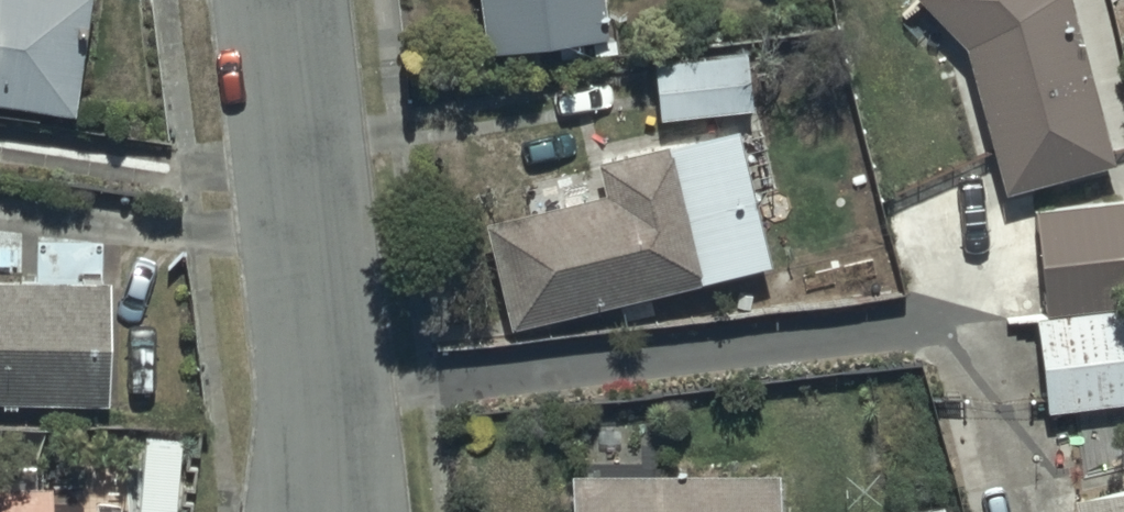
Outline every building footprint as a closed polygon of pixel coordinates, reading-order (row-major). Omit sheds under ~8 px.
[(87,0),(0,0),(0,95),(71,105),(87,0)] [(466,61),(593,44),(587,0),(457,0),(466,61)] [(950,52),(988,199),(1103,169),(1062,0),(903,0),(950,52)] [(469,225),(492,328),(756,269),(726,136),(586,168),(592,197),(469,225)] [(1024,214),(1039,318),(1017,321),(1031,422),(1122,410),(1123,415),(1123,200),(1024,214)] [(0,260),(0,384),(110,383),(110,260),(0,260)] [(57,464),(0,466),(0,511),(58,511),(57,464)] [(554,480),(554,511),(763,511),(763,481),(554,480)] [(1055,511),(1123,511),(1123,484),(1060,500),(1063,510),(1055,511)]
